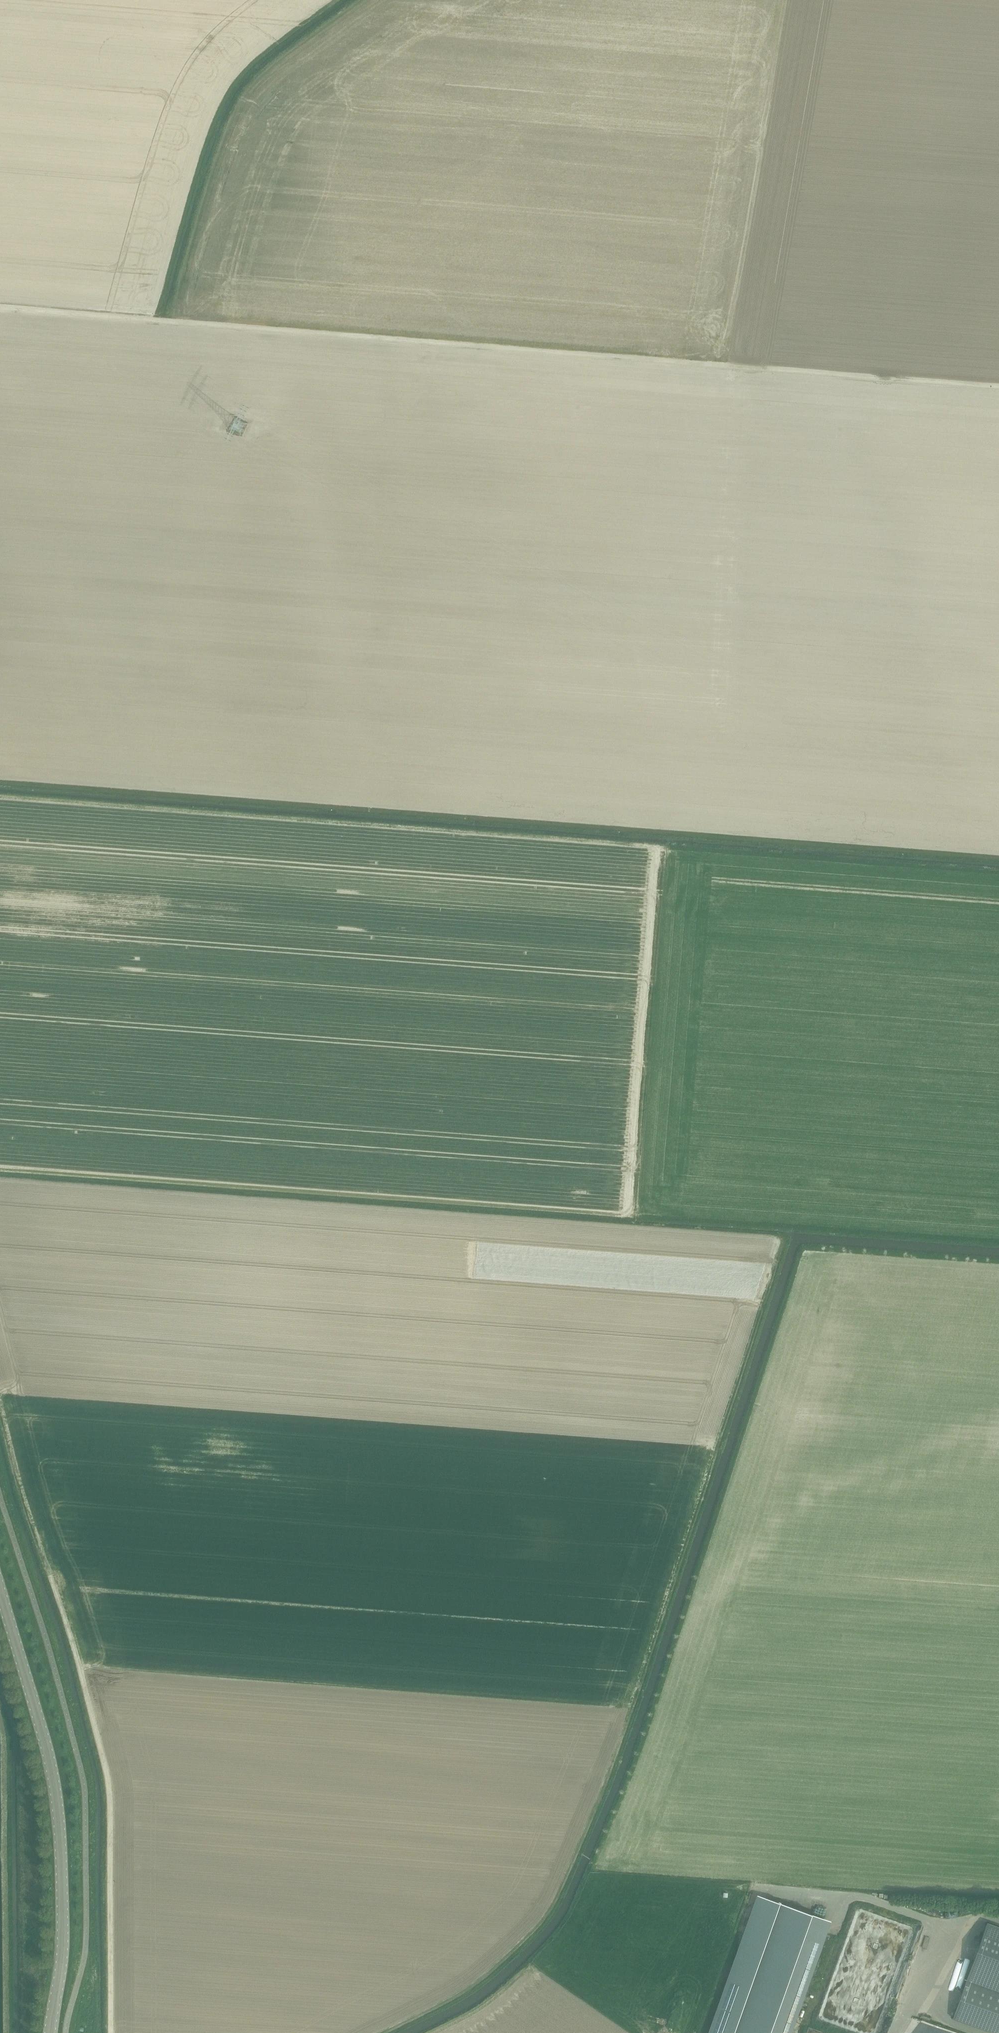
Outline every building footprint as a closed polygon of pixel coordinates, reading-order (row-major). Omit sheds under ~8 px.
[(718,2032),(783,2032),(823,1919),(766,1899),(718,2032)] [(966,1981),(998,1992),(998,1928),(986,1924),(966,1981)] [(953,2018),(994,2032),(998,2032),(998,1992),(966,1981),(953,2018)]
